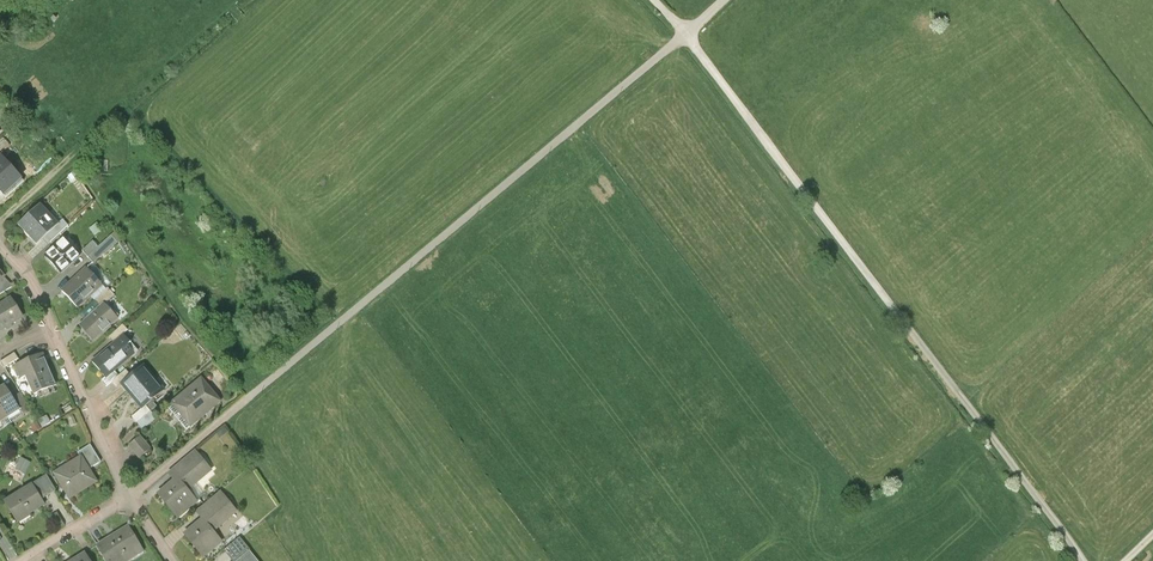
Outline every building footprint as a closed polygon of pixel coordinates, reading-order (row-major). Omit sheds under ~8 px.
[(3,140),(0,143),(0,157),(0,156),(10,147),(3,140)] [(0,157),(0,195),(5,200),(25,182),(0,156),(0,157)] [(74,173),(67,178),(72,183),(78,178),(74,173)] [(58,225),(40,205),(18,225),(36,245),(42,239),(58,225)] [(58,225),(42,239),(47,245),(51,242),(61,233),(68,226),(63,220),(58,225)] [(51,242),(55,247),(64,238),(65,238),(61,233),(51,242)] [(100,246),(94,240),(82,251),(94,264),(120,239),(114,233),(100,246)] [(76,248),(82,243),(73,234),(68,239),(76,248)] [(81,256),(64,238),(55,247),(46,256),(63,273),(81,256)] [(93,264),(86,271),(101,287),(90,297),(94,302),(108,290),(113,285),(93,264)] [(86,271),(85,269),(61,292),(77,310),(90,297),(101,287),(86,271)] [(1,295),(5,292),(13,287),(5,279),(0,283),(0,294),(1,295)] [(108,290),(94,302),(101,309),(106,305),(114,297),(108,290)] [(11,299),(9,300),(0,305),(0,332),(23,318),(11,299)] [(87,323),(101,309),(94,302),(80,316),(87,323)] [(119,319),(106,305),(101,309),(87,323),(82,327),(96,341),(119,319)] [(108,339),(113,344),(123,335),(128,332),(123,326),(108,339)] [(132,346),(123,335),(113,344),(97,358),(111,375),(112,376),(116,373),(136,356),(130,348),(132,346)] [(18,361),(14,355),(1,363),(5,369),(18,361)] [(44,356),(16,367),(22,381),(27,379),(35,398),(58,388),(44,356)] [(164,392),(143,368),(131,378),(121,387),(141,411),(146,407),(164,392)] [(121,387),(131,378),(126,372),(120,378),(113,384),(118,389),(121,387)] [(113,384),(120,378),(116,373),(112,376),(111,375),(103,382),(107,388),(113,384)] [(221,404),(201,381),(172,406),(191,429),(221,404)] [(0,388),(0,406),(9,420),(20,413),(12,400),(5,389),(2,391),(0,388)] [(20,395),(12,400),(20,413),(24,418),(31,413),(20,395)] [(9,420),(0,406),(0,426),(9,420)] [(152,414),(146,407),(141,411),(132,419),(138,425),(152,414)] [(20,413),(9,420),(12,425),(24,418),(20,413)] [(157,420),(152,414),(138,425),(143,432),(157,420)] [(0,426),(0,432),(0,433),(12,425),(9,420),(0,426)] [(40,430),(36,425),(31,428),(35,434),(40,430)] [(151,450),(140,438),(129,447),(140,459),(151,450)] [(78,455),(81,459),(82,458),(89,470),(100,463),(91,448),(78,455)] [(214,471),(197,451),(169,474),(176,482),(160,495),(178,518),(197,502),(188,492),(214,471)] [(89,470),(82,458),(81,459),(54,475),(69,499),(97,483),(89,470)] [(30,464),(21,460),(16,470),(25,474),(30,464)] [(47,478),(32,487),(42,502),(56,493),(47,478)] [(42,502),(32,487),(7,502),(21,524),(31,518),(30,517),(45,507),(42,502)] [(237,513),(220,494),(196,515),(202,521),(186,535),(204,557),(221,542),(214,533),(237,513)] [(58,515),(51,519),(58,530),(65,526),(58,515)] [(128,528),(98,547),(107,560),(129,560),(144,551),(129,529),(128,528)] [(250,553),(239,540),(224,552),(232,560),(241,560),(250,553)]
